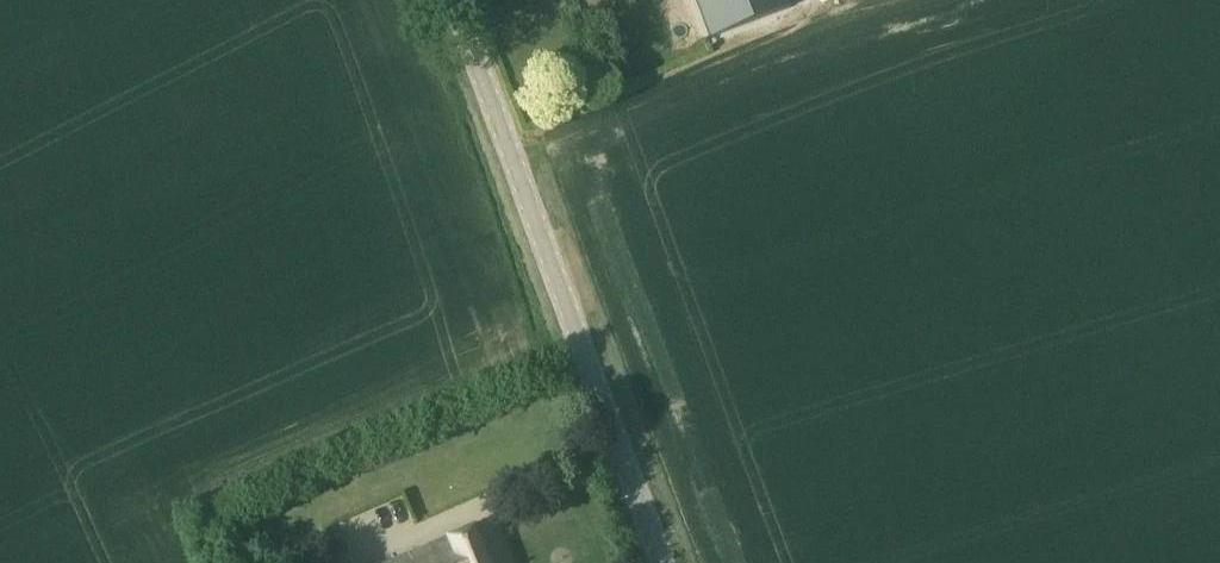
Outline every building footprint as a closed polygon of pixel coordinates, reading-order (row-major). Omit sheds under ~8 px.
[(709,38),(788,8),(785,0),(695,0),(709,38)] [(472,528),(446,538),(447,540),(429,547),(430,548),(392,562),(486,562),(472,528)]
